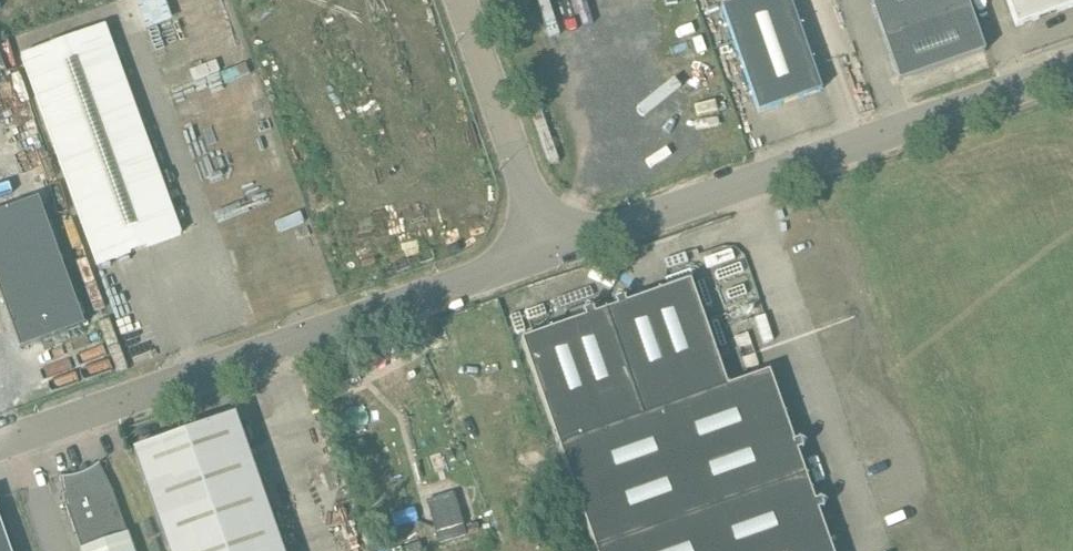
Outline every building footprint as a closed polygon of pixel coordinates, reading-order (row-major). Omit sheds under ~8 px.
[(143,29),(168,18),(160,0),(131,0),(143,29)] [(722,8),(758,113),(821,91),(789,0),(745,0),(722,8)] [(967,2),(966,0),(870,0),(881,32),(967,2)] [(1017,27),(1072,7),(1072,0),(1007,0),(1017,27)] [(967,2),(881,32),(899,83),(985,53),(967,2)] [(21,57),(90,244),(97,265),(181,235),(173,214),(105,26),(21,57)] [(0,212),(0,295),(20,349),(84,325),(38,198),(0,212)] [(644,416),(729,387),(690,281),(606,311),(606,309),(605,309),(644,416)] [(558,446),(644,416),(605,309),(605,311),(521,341),(558,446)] [(729,387),(644,416),(558,446),(595,550),(832,550),(806,478),(808,477),(808,476),(806,476),(769,372),(729,387)] [(235,416),(134,451),(168,550),(282,550),(235,416)] [(127,533),(121,516),(112,490),(99,466),(100,465),(99,464),(95,467),(90,470),(86,472),(81,474),(75,476),(70,477),(65,477),(60,478),(60,479),(61,479),(66,506),(81,550),(133,550),(127,533)] [(454,494),(428,502),(440,543),(466,536),(454,494)] [(0,522),(0,550),(10,550),(0,522)]
